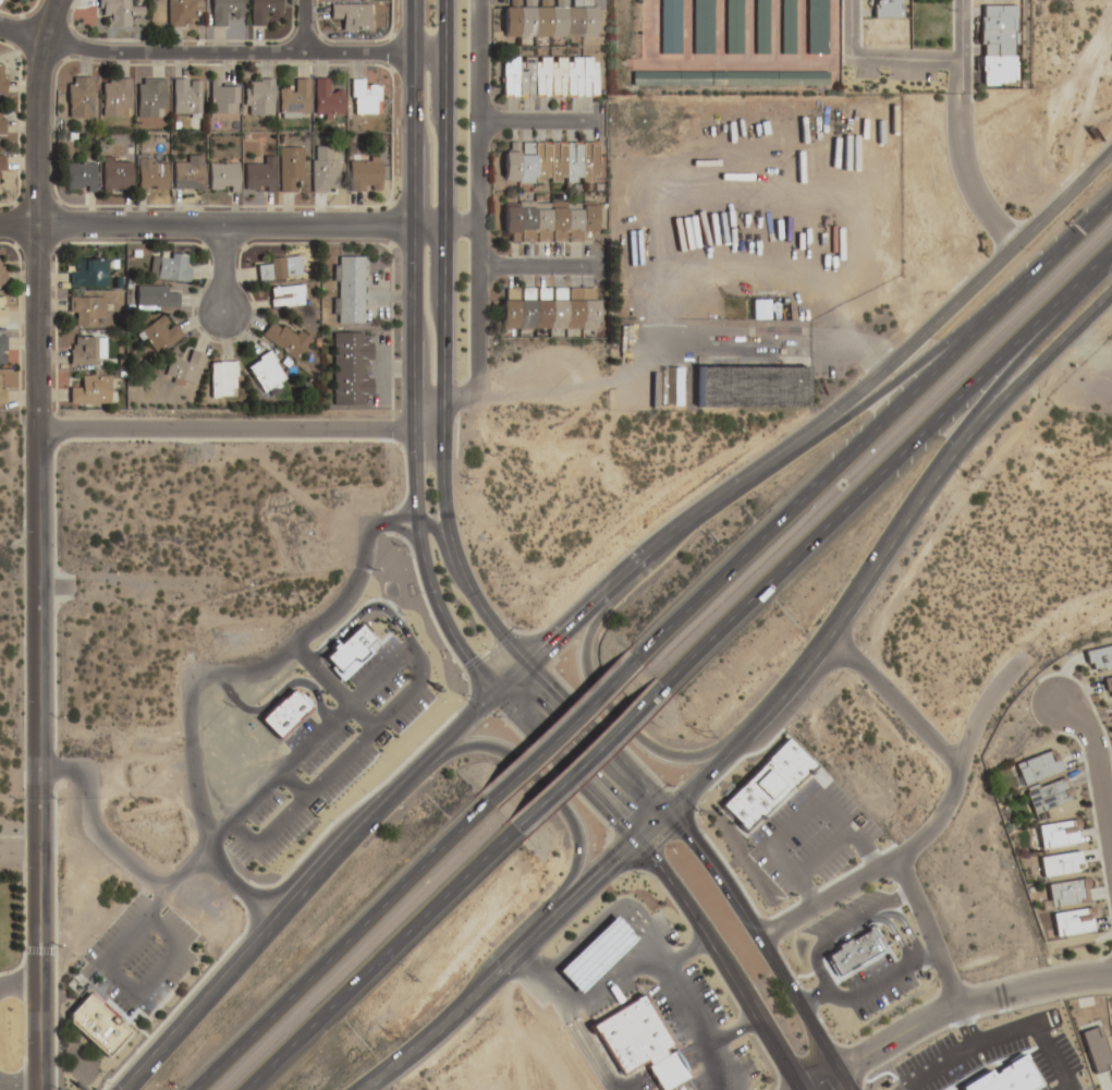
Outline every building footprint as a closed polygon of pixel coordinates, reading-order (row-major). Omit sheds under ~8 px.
[(143,4),(130,4),(130,0),(98,0),(98,15),(109,15),(109,26),(131,26),(131,15),(142,15),(143,4)] [(194,26),(194,0),(167,0),(167,26),(194,26)] [(241,0),(210,0),(210,26),(227,26),(227,15),(241,15),(241,0)] [(281,0),(249,0),(249,26),(266,26),(266,16),(281,16),(281,0)] [(595,37),(595,0),(502,0),(502,37),(595,37)] [(658,53),(658,0),(679,0),(679,53),(658,53)] [(710,53),(710,0),(691,0),(691,52),(710,53)] [(741,52),(741,0),(723,0),(723,53),(741,52)] [(768,53),(767,0),(753,0),(754,53),(768,53)] [(794,52),(794,0),(779,0),(780,53),(794,52)] [(826,53),(825,0),(806,0),(806,53),(826,53)] [(874,18),(901,18),(901,0),(874,0),(874,18)] [(370,4),(330,4),(330,17),(341,17),(341,30),(370,30),(370,4)] [(597,97),(597,56),(501,57),(501,97),(597,97)] [(1014,56),(981,56),(981,85),(1014,85),(1014,56)] [(5,83),(17,83),(18,65),(0,64),(0,94),(4,94),(5,83)] [(631,71),(631,84),(827,86),(827,73),(631,71)] [(68,118),(92,118),(92,76),(68,76),(68,118)] [(129,115),(129,78),(101,78),(101,115),(129,115)] [(172,117),(200,117),(200,78),(172,78),(172,117)] [(272,115),(272,78),(243,78),(243,115),(272,115)] [(309,78),(290,78),(290,89),(278,89),(278,117),(309,117),(309,78)] [(345,116),(345,89),(325,89),(325,78),(314,78),(314,116),(345,116)] [(350,114),(379,114),(379,89),(363,89),(363,78),(350,78),(350,114)] [(136,117),(163,117),(163,79),(136,79),(136,117)] [(236,113),(236,81),(209,81),(209,113),(236,113)] [(596,142),(502,143),(503,183),(597,182),(596,142)] [(278,191),(290,191),(290,181),(302,181),(302,146),(278,146),(278,191)] [(338,192),(338,147),(311,147),(311,192),(338,192)] [(183,164),(172,164),(172,190),(202,190),(202,155),(183,155),(183,164)] [(131,190),(131,157),(101,157),(101,190),(131,190)] [(137,190),(166,190),(166,158),(137,158),(137,190)] [(380,190),(380,158),(349,158),(349,190),(380,190)] [(243,191),(273,191),(273,160),(243,160),(243,191)] [(65,191),(95,191),(95,162),(65,162),(65,191)] [(237,190),(237,162),(208,162),(208,190),(237,190)] [(596,202),(503,200),(502,242),(581,243),(582,233),(595,233),(596,202)] [(150,253),(149,279),(188,281),(189,255),(150,253)] [(365,256),(333,256),(333,323),(365,323),(365,256)] [(257,257),(257,278),(304,278),(304,257),(257,257)] [(70,286),(107,286),(107,259),(70,259),(70,286)] [(177,285),(136,285),(135,309),(176,310),(177,285)] [(302,285),(269,287),(270,307),(303,305),(302,285)] [(598,329),(598,287),(501,287),(501,329),(598,329)] [(104,296),(70,296),(70,326),(95,326),(95,317),(104,317),(104,296)] [(137,333),(155,356),(181,335),(163,313),(137,333)] [(279,327),(270,321),(260,335),(297,360),(311,339),(284,320),(279,327)] [(370,375),(370,332),(332,332),(331,406),(369,406),(370,375)] [(103,337),(69,337),(69,364),(103,364),(103,337)] [(189,360),(170,354),(163,375),(194,385),(204,355),(192,351),(189,360)] [(246,364),(261,393),(284,380),(269,352),(246,364)] [(235,396),(235,362),(210,362),(210,396),(235,396)] [(701,404),(702,367),(808,368),(808,405),(701,404)] [(109,404),(109,374),(80,374),(80,385),(69,385),(69,404),(109,404)] [(362,626),(376,641),(368,649),(372,653),(342,683),(329,671),(333,667),(327,661),(362,626)] [(1084,651),(1089,673),(1111,668),(1111,644),(1084,651)] [(1062,772),(1055,750),(1012,763),(1019,785),(1062,772)] [(1072,800),(1063,778),(1025,792),(1033,814),(1072,800)] [(1076,820),(1032,827),(1034,839),(1037,838),(1038,849),(1079,843),(1076,820)] [(1082,871),(1079,851),(1039,857),(1042,877),(1082,871)] [(1087,904),(1087,881),(1047,881),(1047,904),(1087,904)] [(1093,932),(1091,909),(1052,912),(1054,935),(1093,932)] [(618,916),(641,940),(582,998),(559,974),(618,916)] [(591,1024),(622,1077),(647,1062),(663,1089),(670,1089),(673,1088),(674,1089),(699,1089),(644,993),(591,1024)] [(88,994),(133,1033),(109,1059),(71,1026),(70,1014),(88,994)] [(1093,1074),(1111,1068),(1099,1025),(1080,1031),(1093,1074)]
